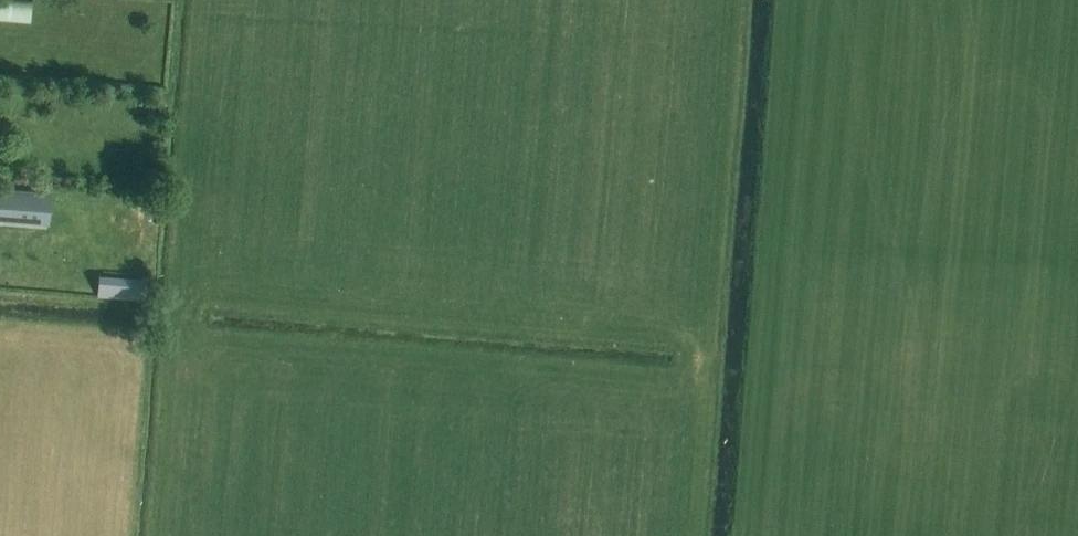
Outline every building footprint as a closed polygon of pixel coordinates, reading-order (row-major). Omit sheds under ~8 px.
[(32,24),(33,2),(8,0),(0,0),(0,22),(32,24)] [(0,192),(0,219),(47,223),(50,197),(0,192)] [(144,300),(145,284),(129,283),(128,299),(144,300)]
